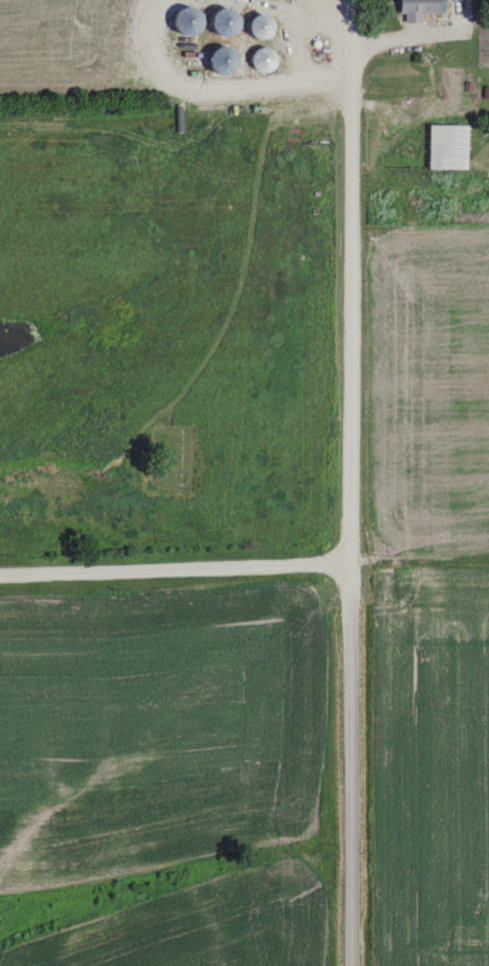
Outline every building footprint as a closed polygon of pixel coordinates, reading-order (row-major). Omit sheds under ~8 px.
[(438,0),(394,0),(394,13),(438,13),(438,0)] [(193,11),(176,5),(167,29),(184,36),(193,11)] [(204,12),(207,34),(229,31),(226,9),(204,12)] [(259,37),(264,19),(248,14),(242,33),(259,37)] [(200,64),(218,76),(231,58),(213,45),(200,64)] [(259,45),(244,56),(255,71),(270,60),(259,45)] [(456,82),(438,82),(438,96),(456,96),(456,82)] [(462,124),(423,124),(423,169),(462,169),(462,124)]
